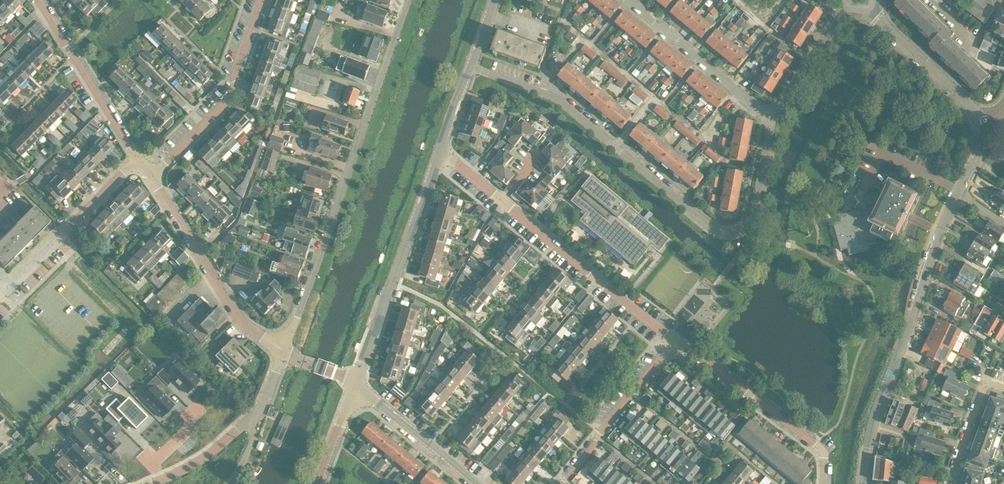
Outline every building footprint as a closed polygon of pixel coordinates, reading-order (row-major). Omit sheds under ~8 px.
[(12,13),(21,4),(16,0),(6,0),(2,4),(12,13)] [(109,4),(105,0),(97,0),(96,1),(95,0),(86,0),(78,8),(87,17),(91,13),(96,17),(109,4)] [(184,4),(192,12),(204,0),(188,0),(184,4)] [(192,12),(201,21),(205,16),(207,18),(212,17),(216,14),(216,8),(210,2),(206,2),(205,0),(204,0),(192,12)] [(295,1),(291,0),(280,0),(278,8),(291,13),(295,2),(295,1)] [(392,4),(393,0),(371,0),(371,2),(390,9),(392,4)] [(613,1),(612,0),(600,0),(595,6),(603,12),(613,1)] [(659,2),(667,8),(674,0),(660,0),(659,2)] [(679,19),(689,7),(681,0),(671,12),(679,19)] [(950,39),(952,37),(915,0),(900,0),(895,5),(933,42),(929,46),(974,90),(986,78),(973,65),(975,63),(950,39)] [(958,5),(983,23),(985,23),(993,10),(992,2),(989,0),(962,0),(958,5)] [(613,1),(603,12),(611,19),(621,8),(613,1)] [(793,3),(790,9),(797,14),(801,8),(793,3)] [(12,13),(2,4),(0,6),(0,18),(4,22),(12,13)] [(803,16),(816,25),(823,12),(810,4),(803,16)] [(384,27),(388,15),(389,13),(369,6),(364,21),(384,27)] [(305,18),(310,19),(314,8),(309,7),(305,18)] [(697,14),(696,13),(689,7),(679,19),(687,26),(697,14)] [(294,14),(291,13),(278,8),(274,19),(291,25),(294,14)] [(332,15),(320,10),(318,17),(329,21),(332,15)] [(623,29),(633,18),(625,11),(615,23),(623,29)] [(1000,11),(995,23),(996,24),(997,24),(1003,27),(1003,13),(1000,11)] [(22,23),(26,27),(35,18),(31,14),(26,20),(21,15),(18,19),(22,23)] [(687,26),(695,32),(705,20),(697,14),(687,26)] [(783,18),(782,20),(790,25),(793,20),(785,15),(783,18)] [(808,36),(816,25),(803,16),(795,28),(808,36)] [(745,21),(741,18),(741,17),(734,25),(735,26),(731,30),(734,32),(738,28),(739,29),(745,21)] [(301,29),(306,30),(310,19),(305,18),(301,29)] [(631,36),(641,24),(633,18),(623,29),(631,36)] [(286,39),(291,25),(274,19),(270,30),(282,35),(281,37),(286,39)] [(310,35),(300,63),(308,66),(311,58),(325,22),(316,19),(310,35)] [(705,20),(695,32),(703,39),(713,27),(705,20)] [(782,20),(778,25),(786,30),(790,25),(782,20)] [(34,34),(42,26),(37,21),(29,30),(34,34)] [(162,44),(172,34),(164,26),(161,28),(157,24),(150,31),(162,44)] [(639,42),(649,30),(641,24),(631,36),(639,42)] [(1003,38),(1003,27),(997,24),(996,24),(995,26),(997,27),(995,33),(986,32),(983,40),(991,44),(992,43),(995,34),(1003,38)] [(42,26),(34,34),(38,38),(46,29),(42,26)] [(14,32),(18,36),(22,32),(18,27),(14,32)] [(801,48),(808,36),(795,28),(788,40),(801,48)] [(649,30),(639,42),(647,49),(657,37),(649,30)] [(715,49),(725,38),(717,31),(707,43),(715,49)] [(14,40),(18,36),(14,32),(10,36),(14,40)] [(539,69),(547,50),(500,32),(497,39),(494,38),(492,43),(495,45),(493,52),(539,69)] [(570,32),(565,38),(572,44),(577,39),(570,32)] [(170,52),(180,42),(172,34),(162,44),(170,52)] [(21,39),(25,43),(29,39),(25,35),(21,39)] [(368,36),(360,56),(376,62),(380,53),(381,53),(383,47),(382,47),(384,42),(368,36)] [(722,56),(732,44),(725,38),(715,49),(722,56)] [(21,47),(25,43),(21,39),(17,43),(21,47)] [(279,55),(282,49),(288,51),(290,45),(275,39),(274,41),(271,39),(266,51),(279,55)] [(992,43),(991,44),(983,40),(979,50),(995,57),(991,66),(1003,72),(1003,47),(992,43)] [(660,59),(669,48),(661,41),(652,52),(660,59)] [(763,52),(768,45),(763,41),(758,49),(763,52)] [(179,60),(188,51),(180,42),(170,52),(175,57),(172,59),(176,63),(178,60),(179,60)] [(789,56),(792,50),(782,43),(781,45),(780,44),(778,48),(779,48),(777,52),(779,53),(775,59),(788,68),(794,59),(789,56)] [(35,53),(44,62),(53,53),(43,44),(35,53)] [(730,62),(740,50),(732,44),(722,56),(730,62)] [(581,50),(593,60),(597,54),(586,45),(581,50)] [(667,65),(677,54),(669,48),(660,59),(667,65)] [(740,50),(730,62),(738,69),(748,57),(740,50)] [(147,59),(151,56),(146,51),(143,54),(147,59)] [(187,69),(197,59),(188,51),(179,60),(183,65),(181,68),(184,71),(187,68),(187,69)] [(285,57),(279,55),(266,51),(262,62),(275,66),(276,66),(278,60),(283,62),(285,57)] [(4,56),(8,60),(12,56),(8,52),(4,56)] [(36,70),(44,62),(35,53),(27,61),(36,70)] [(675,72),(684,61),(677,54),(667,65),(675,72)] [(8,60),(4,56),(0,59),(0,60),(4,64),(8,60)] [(336,71),(365,81),(370,67),(341,56),(336,71)] [(141,65),(144,62),(140,57),(136,61),(141,65)] [(195,77),(205,67),(197,59),(187,69),(195,77)] [(782,76),(788,68),(775,59),(770,68),(782,76)] [(27,79),(36,70),(27,61),(18,70),(27,79)] [(601,66),(624,86),(629,80),(605,61),(601,66)] [(684,61),(675,72),(683,79),(692,67),(684,61)] [(144,62),(141,65),(146,70),(149,66),(144,62)] [(281,68),(276,66),(275,66),(262,62),(258,73),(271,77),(273,72),(278,74),(281,68)] [(130,77),(117,64),(108,73),(113,77),(111,78),(120,87),(130,77)] [(312,68),(307,67),(300,64),(292,88),(298,90),(316,96),(324,72),(313,69),(312,68)] [(590,102),(599,91),(568,65),(559,76),(573,88),(571,90),(575,94),(577,92),(590,102)] [(164,75),(167,72),(162,67),(159,71),(164,75)] [(205,67),(195,77),(204,85),(213,76),(205,67)] [(777,85),(782,76),(770,68),(764,77),(777,85)] [(19,87),(27,79),(18,70),(10,78),(19,87)] [(695,89),(705,78),(697,71),(687,83),(695,89)] [(267,89),(271,77),(258,73),(254,84),(267,89)] [(138,85),(133,80),(136,77),(132,74),(130,77),(120,87),(128,95),(138,85)] [(158,82),(161,78),(156,74),(153,77),(158,82)] [(771,94),(777,85),(764,77),(759,85),(756,83),(753,89),(763,96),(766,90),(771,94)] [(11,96),(19,87),(10,78),(1,87),(11,96)] [(161,78),(158,82),(162,86),(166,83),(161,78)] [(703,95),(712,84),(705,78),(695,89),(703,95)] [(654,80),(648,87),(652,91),(659,83),(654,80)] [(146,93),(150,90),(141,81),(138,85),(128,95),(136,103),(146,93)] [(282,94),(286,83),(282,81),(278,93),(282,94)] [(181,92),(184,89),(179,84),(176,87),(181,92)] [(263,100),(267,89),(254,84),(250,95),(263,100)] [(643,101),(644,102),(648,97),(633,84),(629,89),(634,93),(630,99),(639,107),(643,101)] [(710,102),(720,90),(712,84),(703,95),(710,102)] [(11,96),(1,87),(0,88),(0,102),(2,104),(11,96)] [(292,88),(290,87),(286,97),(295,100),(298,90),(292,88)] [(361,92),(350,88),(344,104),(356,108),(361,92)] [(59,98),(70,108),(78,100),(67,90),(59,98)] [(146,93),(136,103),(145,112),(155,102),(154,101),(158,98),(150,90),(146,93)] [(720,90),(710,102),(718,108),(728,97),(720,90)] [(599,91),(590,102),(604,114),(602,117),(606,120),(608,118),(622,130),(632,118),(599,91)] [(278,105),(282,94),(278,93),(274,103),(278,105)] [(188,114),(192,109),(187,104),(178,94),(174,98),(173,99),(188,114)] [(259,111),(263,100),(250,95),(246,106),(259,111)] [(495,104),(483,99),(473,96),(471,102),(474,103),(470,113),(487,119),(491,109),(493,110),(495,104)] [(62,116),(70,108),(59,98),(51,106),(62,116)] [(155,102),(145,112),(153,120),(163,110),(163,109),(155,102)] [(654,110),(666,120),(670,115),(658,105),(654,110)] [(54,124),(62,116),(51,106),(43,114),(54,124)] [(161,128),(163,126),(168,130),(174,124),(174,121),(171,119),(174,116),(174,113),(166,106),(163,109),(163,110),(153,120),(161,128)] [(699,114),(700,114),(704,109),(701,107),(697,112),(695,110),(688,118),(692,122),(699,114)] [(87,111),(84,113),(79,108),(74,112),(80,118),(84,122),(91,115),(87,111)] [(243,131),(251,123),(252,124),(258,118),(246,112),(243,115),(241,113),(233,121),(243,131)] [(483,129),(487,119),(470,113),(467,123),(483,129)] [(46,132),(54,124),(43,114),(35,122),(46,132)] [(502,114),(498,123),(505,125),(508,116),(502,114)] [(328,116),(324,130),(345,136),(349,123),(328,116)] [(68,118),(64,123),(69,128),(73,123),(68,118)] [(523,137),(532,127),(522,118),(513,128),(523,137)] [(93,119),(80,132),(84,135),(88,140),(93,135),(89,131),(96,124),(97,123),(93,119)] [(735,133),(751,136),(753,122),(738,119),(735,133)] [(247,135),(243,131),(233,121),(225,129),(239,143),(247,135)] [(694,144),(697,146),(701,141),(678,121),(674,127),(685,136),(694,144)] [(38,140),(46,132),(35,122),(27,130),(38,140)] [(73,123),(69,128),(74,133),(78,128),(73,123)] [(483,140),(480,139),(483,129),(467,123),(463,134),(469,136),(467,142),(480,146),(483,140)] [(498,123),(496,129),(503,131),(505,125),(498,123)] [(96,124),(89,131),(93,135),(94,136),(101,129),(96,124)] [(663,163),(672,152),(640,125),(631,137),(644,148),(643,150),(647,154),(649,152),(663,163)] [(532,127),(523,137),(527,139),(533,145),(534,144),(536,146),(541,140),(543,142),(546,139),(543,136),(540,140),(538,138),(541,135),(532,127)] [(513,148),(523,137),(513,128),(505,138),(510,141),(508,144),(513,148)] [(230,151),(239,143),(225,129),(216,138),(230,151)] [(30,148),(38,140),(27,130),(19,138),(30,148)] [(748,149),(751,136),(735,133),(733,146),(748,149)] [(48,139),(53,144),(55,142),(58,139),(53,135),(50,137),(48,139)] [(338,159),(341,147),(321,141),(322,137),(313,135),(307,152),(317,155),(317,153),(338,159)] [(285,140),(272,136),(268,147),(281,152),(285,140)] [(22,157),(30,148),(19,138),(11,146),(22,157)] [(95,147),(105,157),(114,148),(104,138),(95,147)] [(222,159),(230,151),(216,138),(208,146),(222,159)] [(58,139),(53,144),(58,149),(63,144),(58,139)] [(254,142),(250,154),(254,157),(253,158),(257,161),(262,163),(267,149),(265,149),(262,148),(258,146),(254,142)] [(551,143),(548,147),(545,144),(541,150),(543,152),(543,153),(552,161),(553,161),(565,146),(560,142),(555,147),(551,143)] [(87,155),(97,165),(105,157),(95,147),(93,145),(90,149),(92,150),(87,155)] [(213,168),(222,160),(222,159),(208,146),(200,154),(213,168)] [(509,153),(511,151),(506,146),(495,158),(505,166),(505,167),(513,157),(509,153)] [(570,160),(566,156),(570,151),(565,146),(553,161),(562,169),(570,160)] [(746,163),(748,149),(733,146),(730,160),(746,163)] [(709,148),(705,153),(717,162),(721,157),(709,148)] [(59,160),(67,152),(64,149),(56,157),(59,160)] [(279,153),(269,150),(267,149),(262,163),(258,175),(261,176),(263,170),(273,173),(279,153)] [(36,151),(32,155),(37,160),(41,156),(36,151)] [(87,155),(83,151),(75,160),(79,164),(79,163),(89,173),(97,165),(87,155)] [(672,152),(663,163),(676,174),(674,176),(679,180),(681,178),(694,190),(704,178),(672,152)] [(37,170),(47,161),(41,156),(37,160),(32,164),(37,170)] [(51,169),(59,160),(56,157),(47,165),(51,169)] [(582,163),(588,168),(592,163),(586,157),(582,163)] [(253,172),(257,161),(253,158),(249,170),(253,172)] [(497,176),(505,166),(495,158),(487,168),(497,176)] [(205,172),(207,175),(211,171),(200,161),(196,165),(204,173),(205,172)] [(552,181),(559,173),(562,169),(553,161),(552,161),(544,171),(548,174),(547,177),(552,181)] [(81,181),(89,173),(79,163),(79,164),(71,172),(81,181)] [(515,175),(505,167),(505,166),(497,176),(506,185),(515,175)] [(332,176),(307,168),(303,184),(328,191),(329,186),(332,186),(333,182),(331,180),(332,176)] [(249,184),(253,172),(249,170),(244,182),(245,182),(249,184)] [(726,184),(741,186),(744,173),(728,170),(726,184)] [(184,171),(176,179),(180,183),(178,185),(187,194),(197,184),(184,171)] [(72,190),(81,181),(71,172),(63,180),(72,190)] [(72,190),(63,180),(58,176),(46,189),(55,198),(59,194),(64,198),(72,190)] [(659,252),(670,240),(648,221),(653,215),(650,212),(644,218),(592,176),(571,201),(586,214),(580,221),(580,222),(634,267),(635,266),(651,246),(659,252)] [(32,180),(32,182),(36,186),(40,181),(35,177),(34,178),(32,180)] [(548,186),(550,184),(544,179),(534,191),(544,200),(552,190),(548,186)] [(889,243),(893,234),(898,237),(918,195),(889,181),(875,209),(872,208),(871,211),(869,212),(866,214),(863,214),(861,213),(860,210),(854,211),(843,215),(842,214),(838,215),(840,221),(833,223),(841,251),(848,249),(849,256),(870,250),(869,245),(876,243),(875,241),(877,237),(889,243)] [(142,187),(140,189),(137,187),(138,185),(135,182),(134,183),(133,183),(124,191),(139,206),(150,195),(142,187)] [(223,191),(227,187),(222,182),(219,186),(223,191)] [(248,184),(245,182),(244,182),(235,190),(243,198),(248,184)] [(534,191),(525,183),(516,193),(524,199),(526,201),(534,191)] [(195,202),(205,192),(197,184),(187,194),(195,202)] [(739,200),(741,186),(726,184),(723,197),(739,200)] [(261,197),(263,191),(253,187),(251,194),(261,197)] [(203,210),(216,197),(208,189),(205,192),(195,202),(203,210)] [(992,199),(993,201),(992,203),(1000,208),(1000,210),(1003,213),(1003,212),(1003,192),(1001,190),(997,196),(994,196),(992,199)] [(135,210),(139,206),(124,191),(116,200),(131,215),(131,214),(135,210)] [(536,209),(544,200),(534,191),(526,201),(536,209)] [(440,206),(460,212),(461,207),(458,206),(460,199),(443,194),(440,206)] [(299,211),(321,217),(325,202),(302,195),(298,210),(299,211)] [(212,218),(224,206),(216,197),(203,210),(212,218)] [(736,214),(739,200),(723,197),(721,211),(736,214)] [(22,199),(8,213),(12,217),(26,203),(22,199)] [(122,223),(131,215),(116,200),(107,208),(122,223)] [(255,216),(260,203),(251,200),(247,213),(255,216)] [(150,211),(148,214),(152,218),(159,211),(156,206),(150,211)] [(224,206),(212,218),(215,222),(213,224),(218,229),(220,227),(223,224),(227,228),(236,219),(232,215),(233,214),(228,209),(224,206)] [(459,217),(460,212),(440,206),(436,218),(453,222),(455,216),(459,217)] [(25,216),(41,232),(50,223),(35,207),(25,216)] [(471,215),(477,217),(485,223),(492,214),(484,208),(481,211),(477,207),(471,215)] [(114,232),(122,223),(107,208),(99,217),(114,232)] [(316,233),(321,217),(299,211),(294,226),(316,233)] [(32,241),(41,232),(25,216),(16,225),(32,241)] [(101,245),(114,232),(99,217),(90,226),(91,226),(89,228),(92,231),(90,234),(101,245)] [(492,228),(499,220),(495,217),(488,225),(492,228)] [(240,218),(238,224),(245,227),(247,220),(240,218)] [(453,222),(436,218),(433,230),(453,235),(454,235),(457,223),(453,222)] [(1003,235),(1003,231),(989,222),(985,229),(983,233),(999,243),(1003,235)] [(23,250),(32,241),(16,225),(7,234),(23,250)] [(239,233),(248,237),(251,230),(242,226),(239,233)] [(163,249),(165,247),(171,240),(164,234),(166,232),(162,229),(161,230),(160,230),(152,238),(163,249)] [(310,249),(314,239),(299,234),(300,233),(287,229),(284,240),(290,242),(310,249)] [(452,240),(453,235),(433,230),(430,241),(446,245),(448,239),(452,240)] [(23,250),(7,234),(0,241),(0,246),(13,259),(23,250)] [(990,255),(994,247),(996,244),(980,234),(974,244),(990,255)] [(229,235),(222,242),(227,244),(233,246),(237,238),(229,235)] [(531,247),(519,237),(512,246),(524,256),(531,247)] [(167,253),(163,249),(152,238),(143,247),(158,262),(167,253)] [(480,243),(486,249),(491,243),(484,238),(480,243)] [(444,252),(446,245),(430,241),(426,253),(446,258),(448,253),(444,252)] [(307,259),(310,249),(290,242),(287,253),(307,259)] [(220,244),(215,255),(221,258),(226,246),(220,244)] [(983,266),(990,255),(974,244),(967,256),(983,266)] [(483,249),(477,245),(473,252),(479,255),(483,249)] [(13,259),(0,246),(0,264),(4,269),(13,259)] [(517,264),(524,256),(512,246),(506,254),(517,264)] [(150,270),(158,262),(143,247),(135,256),(150,270)] [(170,257),(172,259),(175,262),(179,266),(188,257),(179,248),(170,257)] [(445,263),(446,258),(426,253),(423,264),(439,269),(439,268),(441,262),(445,263)] [(283,264),(303,271),(306,261),(286,254),(283,264)] [(511,272),(517,264),(506,254),(499,262),(511,272)] [(137,283),(150,270),(135,256),(126,264),(127,265),(126,266),(127,268),(124,271),(137,283)] [(234,263),(226,260),(224,267),(231,270),(234,263)] [(300,281),(303,271),(283,264),(273,261),(270,271),(300,281)] [(504,280),(511,272),(499,262),(492,271),(504,280)] [(241,265),(237,264),(232,275),(237,277),(241,265)] [(450,271),(439,268),(439,269),(423,264),(420,276),(427,279),(425,284),(438,288),(440,282),(436,281),(438,274),(448,276),(450,271)] [(984,275),(980,273),(966,264),(960,274),(974,282),(977,277),(981,280),(984,275)] [(241,265),(237,277),(242,279),(246,267),(241,265)] [(246,267),(242,279),(247,281),(251,269),(246,267)] [(251,269),(247,281),(252,282),(256,271),(251,269)] [(573,282),(569,278),(557,269),(550,278),(561,287),(565,291),(573,282)] [(256,271),(252,282),(257,284),(261,273),(256,271)] [(497,289),(504,280),(492,271),(485,279),(497,289)] [(974,282),(960,274),(954,284),(967,292),(974,296),(980,286),(974,282)] [(172,279),(181,288),(186,284),(177,275),(172,279)] [(1003,283),(991,276),(988,281),(1000,288),(1003,283)] [(561,287),(550,278),(542,287),(554,296),(561,287)] [(168,283),(177,292),(181,288),(172,279),(168,283)] [(490,297),(497,289),(485,279),(478,287),(490,297)] [(252,302),(265,315),(275,305),(276,304),(274,302),(281,296),(280,295),(282,287),(276,280),(270,285),(271,286),(264,292),(263,291),(262,292),(252,302)] [(156,295),(165,305),(177,292),(168,283),(156,295)] [(483,305),(490,297),(478,287),(471,295),(483,305)] [(558,299),(554,296),(542,287),(535,295),(538,298),(546,305),(547,305),(550,308),(558,299)] [(588,293),(583,289),(575,298),(579,302),(588,293)] [(953,291),(947,300),(966,311),(969,313),(972,308),(968,307),(969,305),(964,302),(966,299),(953,291)] [(155,315),(165,305),(156,295),(146,306),(155,315)] [(476,313),(483,305),(471,295),(465,303),(476,313)] [(546,305),(538,298),(535,295),(528,304),(539,313),(546,305)] [(582,305),(586,309),(595,299),(590,295),(582,305)] [(180,326),(176,330),(183,337),(195,349),(195,348),(198,346),(203,340),(226,318),(216,308),(213,311),(200,298),(176,321),(180,326)] [(947,300),(942,309),(955,317),(961,320),(962,317),(966,311),(947,300)] [(572,311),(576,307),(571,303),(567,307),(572,311)] [(425,315),(427,309),(427,308),(413,304),(411,310),(404,308),(400,320),(420,326),(421,321),(417,319),(419,313),(425,315)] [(543,317),(539,313),(528,304),(521,313),(532,322),(536,325),(543,317)] [(583,313),(586,309),(582,305),(578,309),(583,313)] [(975,306),(971,312),(978,316),(981,311),(975,306)] [(568,316),(572,311),(567,307),(564,312),(568,316)] [(985,307),(975,324),(982,328),(989,315),(992,311),(985,307)] [(600,320),(611,329),(619,320),(607,311),(600,320)] [(532,322),(521,313),(513,321),(525,331),(532,322)] [(989,324),(984,334),(992,338),(1002,319),(999,316),(997,320),(989,315),(986,322),(989,324)] [(567,322),(572,326),(576,321),(571,318),(567,322)] [(992,338),(999,342),(1003,336),(1003,337),(1003,320),(1002,319),(992,338)] [(418,330),(420,326),(400,320),(396,331),(413,336),(415,329),(418,330)] [(557,329),(561,324),(557,320),(553,325),(557,329)] [(604,338),(611,329),(600,320),(593,329),(604,338)] [(952,351),(955,347),(962,331),(937,320),(929,337),(942,343),(940,346),(952,351)] [(526,339),(529,334),(525,331),(513,321),(506,331),(509,333),(506,338),(515,346),(523,337),(526,339)] [(568,331),(572,326),(567,322),(563,327),(568,331)] [(553,333),(557,329),(553,325),(549,329),(553,333)] [(436,343),(441,332),(435,329),(430,341),(436,343)] [(597,347),(604,338),(593,329),(585,337),(597,347)] [(411,342),(413,336),(396,331),(393,343),(413,349),(414,343),(411,342)] [(444,334),(441,341),(441,342),(442,343),(448,347),(451,342),(453,340),(445,334),(444,334)] [(228,335),(220,343),(224,348),(240,363),(248,354),(233,339),(232,339),(228,335)] [(552,340),(557,343),(561,339),(557,335),(552,340)] [(543,346),(547,341),(542,337),(538,342),(543,346)] [(589,355),(597,347),(585,337),(578,346),(580,348),(589,355)] [(946,361),(952,351),(940,346),(942,343),(929,337),(927,342),(926,342),(921,354),(928,357),(924,365),(933,369),(932,370),(940,374),(946,361)] [(198,346),(195,348),(201,354),(209,346),(203,340),(198,346)] [(554,348),(557,343),(552,340),(549,344),(554,348)] [(461,359),(473,369),(481,360),(476,356),(480,351),(468,341),(463,347),(457,355),(461,359)] [(566,341),(562,346),(566,350),(571,345),(566,341)] [(535,347),(539,350),(543,346),(538,342),(535,347)] [(409,360),(413,349),(393,343),(389,354),(406,359),(409,360)] [(442,343),(439,347),(444,351),(448,347),(442,343)] [(589,355),(580,348),(578,346),(571,355),(582,364),(589,355)] [(224,348),(216,357),(220,362),(219,363),(224,368),(225,367),(231,372),(233,374),(237,370),(236,366),(240,363),(224,348)] [(550,352),(546,348),(542,352),(547,357),(550,352)] [(971,359),(974,354),(962,348),(959,354),(971,359)] [(434,364),(441,355),(436,351),(431,361),(434,364)] [(575,373),(582,364),(571,355),(566,351),(559,359),(575,373)] [(404,366),(406,359),(389,354),(386,366),(406,372),(407,367),(404,366)] [(466,377),(473,369),(461,359),(454,367),(466,377)] [(563,377),(568,381),(575,373),(559,359),(552,368),(549,366),(545,371),(559,382),(563,377)] [(436,366),(434,364),(431,361),(426,371),(429,374),(436,366)] [(535,361),(531,366),(538,372),(542,367),(535,361)] [(163,368),(156,375),(167,386),(174,380),(187,393),(199,381),(180,363),(169,374),(163,368)] [(386,366),(382,377),(398,382),(397,385),(391,391),(393,393),(402,401),(406,396),(408,394),(401,388),(402,384),(406,372),(386,366)] [(460,385),(466,377),(454,367),(448,375),(460,385)] [(687,369),(682,375),(685,378),(690,372),(687,369)] [(967,391),(969,387),(956,381),(959,375),(946,369),(943,375),(949,378),(943,390),(963,399),(964,396),(968,394),(967,391)] [(424,375),(421,381),(424,384),(431,376),(426,371),(424,375)] [(460,385),(448,375),(444,372),(437,380),(441,383),(453,393),(460,385)] [(664,396),(678,379),(672,374),(658,391),(664,396)] [(520,389),(523,392),(528,386),(517,376),(513,381),(510,378),(502,387),(513,396),(520,389)] [(150,391),(143,398),(162,417),(167,412),(170,409),(174,405),(166,398),(167,397),(166,395),(169,392),(171,393),(155,377),(146,386),(150,391)] [(670,401),(685,384),(678,379),(664,396),(670,401)] [(421,381),(416,390),(420,394),(427,386),(424,384),(421,381)] [(446,401),(453,393),(441,383),(434,391),(446,401)] [(677,407),(691,390),(685,384),(670,401),(677,407)] [(506,405),(513,396),(502,387),(495,396),(506,405)] [(683,412),(697,395),(691,390),(677,407),(683,412)] [(439,410),(446,401),(434,391),(427,399),(427,400),(439,410)] [(997,394),(996,400),(989,397),(987,404),(989,404),(987,409),(1003,415),(1003,396),(997,394)] [(690,417),(704,400),(697,395),(683,412),(690,417)] [(427,400),(427,399),(423,396),(413,409),(423,417),(426,413),(432,418),(439,410),(427,400)] [(499,414),(506,405),(495,396),(488,405),(499,414)] [(116,399),(106,409),(118,422),(123,417),(136,429),(148,418),(128,398),(121,405),(116,399)] [(924,398),(922,404),(928,406),(926,412),(931,414),(929,421),(950,427),(951,423),(955,421),(953,418),(954,414),(941,410),(943,404),(930,400),(924,398)] [(696,422),(710,405),(704,400),(690,417),(696,422)] [(724,401),(720,407),(723,409),(728,403),(724,401)] [(908,432),(918,410),(894,401),(885,424),(908,432)] [(535,407),(531,403),(527,407),(531,411),(535,407)] [(534,414),(539,418),(548,407),(543,403),(534,414)] [(639,404),(635,409),(639,412),(643,407),(639,404)] [(491,422),(499,414),(488,405),(480,413),(491,422)] [(702,428),(716,411),(710,405),(696,422),(702,428)] [(665,408),(661,412),(668,418),(671,413),(665,408)] [(629,439),(644,421),(646,417),(651,412),(648,409),(641,419),(637,416),(626,430),(623,433),(629,439)] [(1003,427),(1003,415),(987,409),(985,414),(983,413),(981,419),(1000,426),(1003,427)] [(550,427),(562,437),(569,428),(566,425),(570,420),(558,410),(553,416),(557,420),(550,427)] [(520,416),(524,420),(528,415),(524,411),(520,416)] [(712,429),(723,416),(716,411),(702,428),(708,433),(712,429)] [(737,411),(732,417),(735,420),(740,414),(737,411)] [(651,412),(646,417),(650,420),(655,414),(651,412)] [(496,426),(491,422),(480,413),(473,422),(488,435),(496,426)] [(294,418),(284,414),(271,443),(281,447),(294,418)] [(535,422),(539,418),(534,414),(530,418),(535,422)] [(520,424),(524,420),(520,416),(516,421),(520,424)] [(718,434),(729,421),(723,416),(712,429),(718,434)] [(659,428),(664,422),(661,419),(656,425),(659,428)] [(684,424),(678,419),(674,423),(680,428),(684,424)] [(979,425),(981,426),(979,430),(996,437),(1001,438),(1003,431),(1003,428),(1000,426),(981,419),(979,425)] [(96,420),(87,429),(110,453),(120,444),(111,436),(115,432),(105,422),(101,426),(96,420)] [(635,444),(650,426),(644,421),(629,439),(635,444)] [(729,421),(718,434),(725,439),(736,426),(729,421)] [(473,422),(466,431),(481,443),(488,435),(473,422)] [(750,422),(739,434),(799,483),(811,483),(812,483),(806,478),(811,473),(750,422)] [(372,441),(381,430),(372,423),(363,434),(372,441)] [(520,431),(524,435),(528,430),(524,426),(520,431)] [(642,449),(656,431),(650,426),(635,444),(642,449)] [(914,426),(913,431),(919,433),(919,435),(924,437),(920,449),(941,456),(942,452),(946,450),(944,446),(945,442),(932,438),(934,432),(921,428),(914,426)] [(554,446),(562,437),(550,427),(543,436),(554,446)] [(83,449),(87,444),(91,441),(77,428),(68,437),(71,440),(62,449),(72,460),(81,469),(92,458),(83,449)] [(505,434),(510,437),(514,433),(509,429),(505,434)] [(380,448),(389,438),(381,430),(372,441),(380,448)] [(993,447),(996,437),(979,430),(978,435),(976,434),(974,440),(996,449),(996,448),(993,447)] [(474,452),(481,443),(466,431),(458,439),(463,444),(461,447),(471,456),(474,452)] [(520,440),(524,435),(520,431),(516,436),(520,440)] [(648,455),(651,451),(663,437),(656,431),(642,449),(648,455)] [(677,433),(672,438),(675,441),(680,435),(677,433)] [(506,442),(510,437),(505,434),(501,438),(506,442)] [(547,454),(554,446),(543,436),(536,445),(547,454)] [(657,456),(669,442),(663,437),(651,451),(657,456)] [(389,456),(398,445),(389,438),(380,448),(389,456)] [(992,459),(996,449),(974,440),(971,446),(973,447),(972,452),(992,459)] [(685,449),(689,443),(686,441),(681,446),(685,449)] [(699,444),(705,449),(708,446),(702,441),(699,444)] [(664,461),(675,447),(669,442),(657,456),(664,461)] [(32,443),(25,448),(29,453),(36,447),(32,443)] [(365,444),(361,449),(366,453),(370,448),(365,444)] [(505,449),(510,453),(514,448),(509,444),(505,449)] [(398,463),(407,452),(398,445),(389,456),(398,463)] [(540,463),(547,454),(536,445),(529,453),(529,454),(540,463)] [(710,445),(706,449),(712,455),(716,450),(710,445)] [(490,451),(495,455),(499,450),(494,447),(490,451)] [(667,470),(678,458),(682,452),(675,447),(664,461),(661,465),(667,470)] [(68,464),(72,460),(62,449),(57,454),(61,459),(52,468),(67,483),(77,473),(68,464)] [(361,449),(356,455),(361,459),(366,453),(361,449)] [(502,461),(510,453),(505,449),(498,457),(502,461)] [(540,463),(529,454),(529,453),(524,450),(517,459),(522,462),(521,462),(533,472),(540,463)] [(487,465),(495,455),(490,451),(482,461),(487,465)] [(688,458),(673,476),(680,481),(702,454),(699,451),(692,460),(688,458)] [(406,470),(415,459),(407,452),(398,463),(406,470)] [(597,478),(616,454),(614,452),(606,462),(601,459),(587,476),(594,481),(597,478)] [(667,470),(673,476),(688,458),(682,452),(678,458),(667,470)] [(992,460),(992,459),(972,452),(970,457),(968,456),(966,462),(969,463),(976,466),(975,472),(983,474),(989,458),(992,460)] [(615,469),(611,466),(619,457),(616,454),(597,478),(603,483),(615,469)] [(698,465),(705,456),(702,454),(680,481),(683,483),(693,483),(695,481),(693,478),(701,468),(698,465)] [(494,471),(502,461),(498,457),(490,467),(494,471)] [(900,477),(900,473),(895,473),(897,463),(875,458),(873,481),(890,483),(894,483),(895,476),(900,477)] [(383,459),(378,464),(381,466),(383,468),(387,462),(385,460),(383,459)] [(415,459),(406,470),(415,478),(424,467),(415,459)] [(735,471),(747,481),(746,481),(749,483),(760,483),(755,480),(753,483),(751,476),(754,471),(747,465),(748,464),(745,461),(744,462),(743,462),(735,471)] [(525,481),(533,472),(521,462),(514,471),(525,481)] [(983,474),(975,472),(976,466),(969,463),(967,470),(964,469),(962,476),(964,476),(963,481),(975,483),(981,483),(983,474)] [(383,468),(381,466),(378,464),(374,469),(376,471),(378,473),(383,468)] [(629,465),(624,470),(627,473),(632,467),(629,465)] [(621,474),(615,469),(603,483),(604,483),(613,483),(621,474)] [(42,471),(35,478),(41,483),(48,476),(42,471)] [(525,481),(514,471),(507,480),(512,483),(523,483),(525,481)] [(746,481),(747,481),(735,471),(727,481),(732,483),(744,483),(746,481)] [(439,479),(430,472),(421,483),(423,483),(435,483),(439,479)] [(400,473),(396,478),(398,480),(401,482),(405,477),(403,475),(400,473)] [(627,480),(621,474),(613,483),(624,483),(627,480)]
